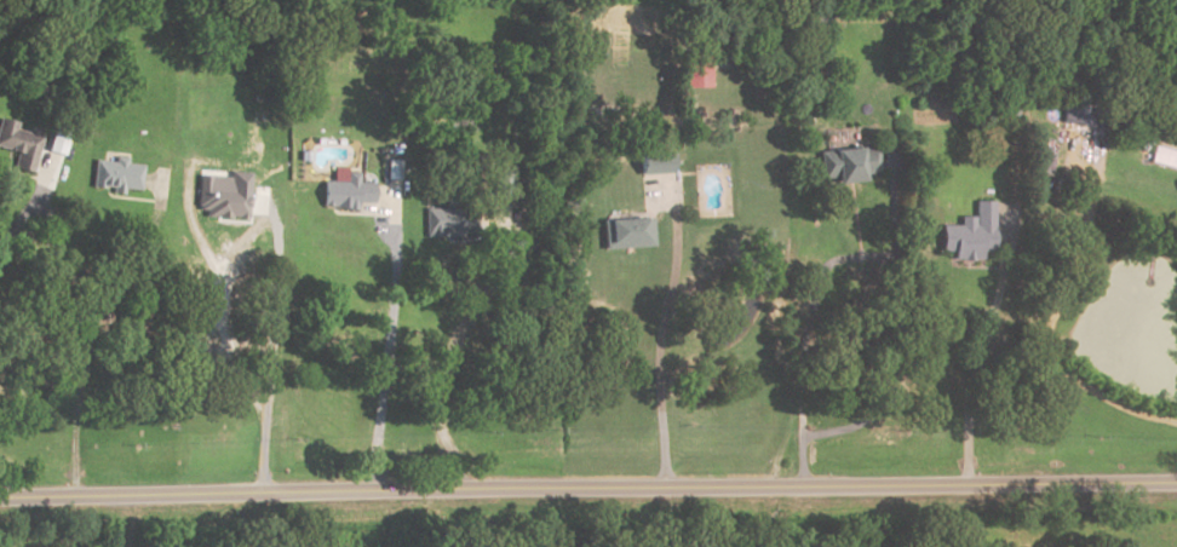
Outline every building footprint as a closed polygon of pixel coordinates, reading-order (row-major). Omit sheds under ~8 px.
[(711,70),(688,70),(688,87),(711,87),(711,70)] [(1095,125),(1096,104),(1062,103),(1062,124),(1095,125)] [(16,151),(12,166),(32,172),(43,135),(16,128),(18,122),(0,116),(0,146),(16,151)] [(818,151),(821,178),(835,176),(836,183),(866,179),(865,174),(879,172),(876,144),(818,151)] [(1154,144),(1149,160),(1176,168),(1176,151),(1154,144)] [(640,153),(641,173),(673,172),(672,152),(640,153)] [(140,191),(144,164),(127,162),(128,157),(116,155),(115,161),(95,158),(92,185),(113,188),(140,191)] [(374,182),(359,181),(359,171),(347,171),(347,167),(333,166),(333,180),(322,180),(321,207),(358,208),(358,202),(374,202),(374,182)] [(200,174),(199,217),(248,218),(250,171),(229,171),(229,175),(200,174)] [(994,249),(994,200),(975,200),(976,224),(940,224),(940,250),(953,250),(953,259),(981,259),(981,249),(994,249)] [(425,207),(424,235),(469,236),(469,207),(425,207)] [(653,246),(652,217),(602,218),(603,248),(653,246)]
